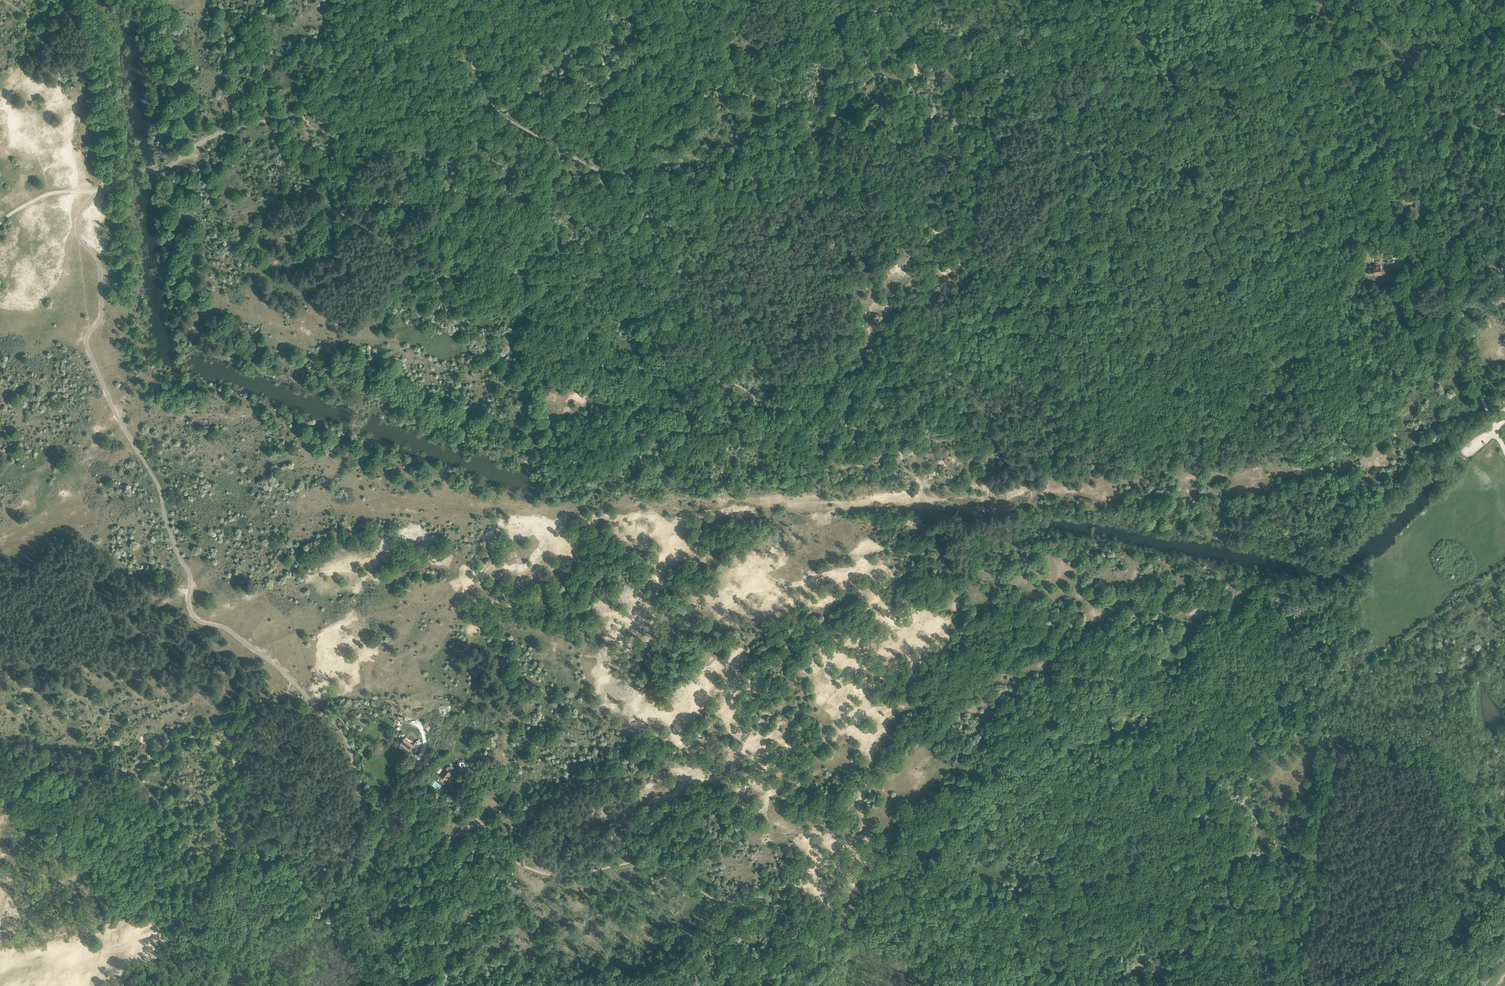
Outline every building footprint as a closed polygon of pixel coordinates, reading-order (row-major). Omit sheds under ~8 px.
[(41,13),(44,0),(42,0),(39,12),(37,20),(11,0),(9,0),(38,22),(41,13)] [(118,15),(118,14),(121,3),(120,2),(117,12),(105,0),(103,0),(118,15)] [(121,3),(118,14),(118,15),(123,16),(124,13),(125,13),(126,10),(127,10),(127,9),(127,8),(127,6),(129,6),(130,5),(124,4),(121,3)] [(411,201),(400,195),(396,202),(408,208),(411,201)] [(1374,275),(1381,274),(1380,265),(1373,266),(1373,270),(1368,270),(1369,275),(1374,274),(1374,275)] [(1294,407),(1292,408),(1292,409),(1283,414),(1288,423),(1297,417),(1293,410),(1294,409),(1295,409),(1295,407),(1294,407)] [(403,742),(400,746),(409,753),(409,752),(412,755),(414,751),(416,748),(404,740),(403,742)] [(447,779),(451,772),(454,768),(450,765),(449,766),(448,765),(446,768),(445,767),(443,769),(438,766),(435,770),(440,773),(440,774),(447,779)]
